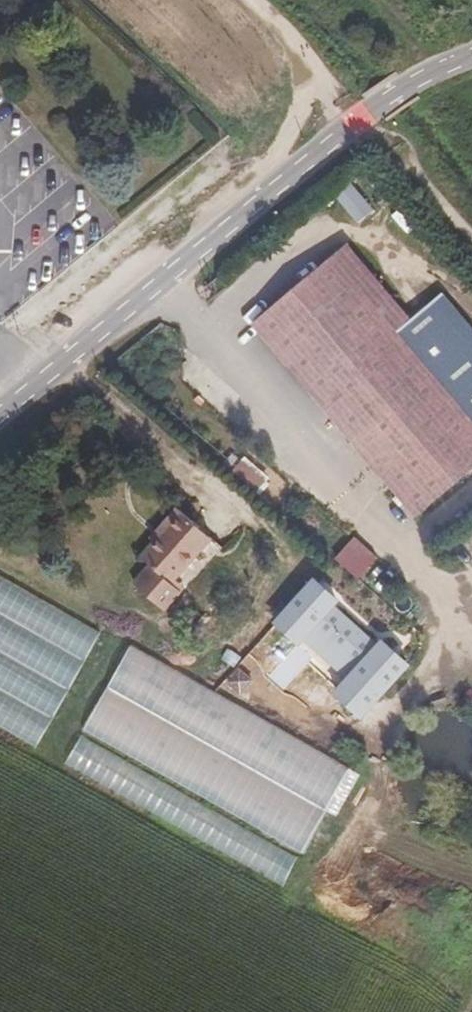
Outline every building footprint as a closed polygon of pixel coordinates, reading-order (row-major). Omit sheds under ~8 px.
[(329,264),(253,323),(419,512),(471,465),(471,317),(444,285),(406,315),(346,249),(329,264)] [(178,517),(161,534),(166,539),(156,549),(144,561),(149,567),(131,587),(157,615),(181,590),(175,584),(207,548),(178,517)] [(166,539),(161,534),(152,544),(156,549),(166,539)] [(376,559),(353,538),(334,559),(357,580),(376,559)] [(39,746),(106,632),(0,571),(0,724),(39,746)] [(338,600),(313,577),(271,622),(294,644),(266,674),(283,690),(310,662),(332,682),(324,692),(357,722),(409,666),(382,641),(377,647),(333,606),(338,600)] [(129,643),(67,760),(286,885),(350,768),(129,643)]
